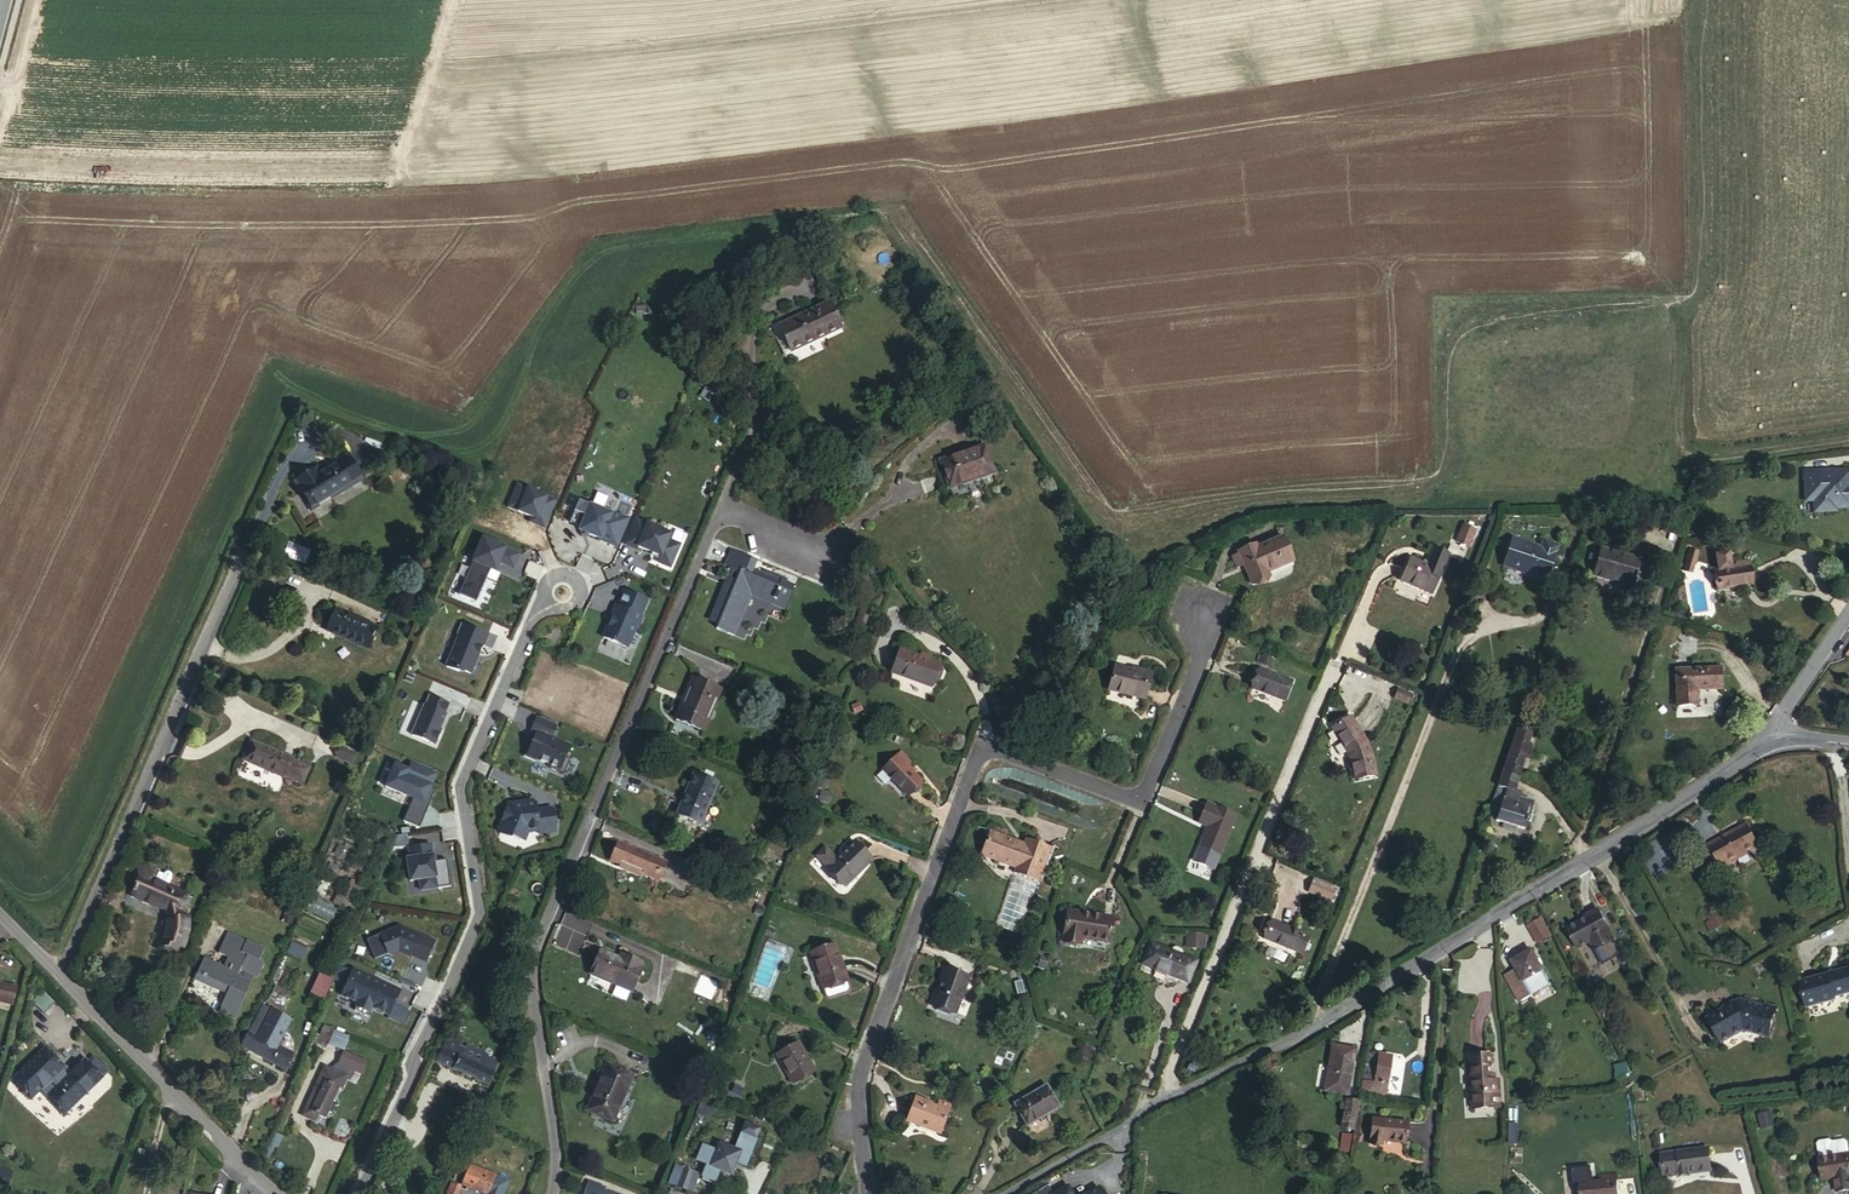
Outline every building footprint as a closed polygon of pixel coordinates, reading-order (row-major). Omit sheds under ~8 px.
[(827,303),(782,324),(794,347),(839,327),(827,303)] [(984,445),(939,461),(950,488),(994,472),(984,445)] [(362,479),(348,457),(315,477),(313,474),(306,478),(304,473),(292,481),(299,493),(304,490),(314,507),(362,479)] [(1804,471),(1804,500),(1813,500),(1813,511),(1834,511),(1834,507),(1848,508),(1848,470),(1804,471)] [(528,487),(517,482),(507,506),(520,512),(533,516),(530,522),(545,529),(558,499),(551,497),(552,494),(529,485),(528,487)] [(599,539),(616,546),(623,530),(628,518),(612,511),(611,513),(579,499),(569,521),(580,525),(579,529),(581,535),(587,532),(600,538),(599,539)] [(949,512),(941,507),(935,516),(943,521),(949,512)] [(635,518),(624,543),(636,548),(637,545),(660,555),(657,561),(669,567),(679,543),(668,538),(670,533),(635,518)] [(1464,525),(1457,543),(1468,547),(1475,530),(1464,525)] [(1243,550),(1248,562),(1253,559),(1260,577),(1273,572),(1271,567),(1297,557),(1288,535),(1263,545),(1261,541),(1243,548),(1243,550)] [(483,537),(459,593),(476,600),(491,568),(495,570),(499,561),(513,566),(519,552),(483,537)] [(1512,537),(1503,565),(1548,578),(1560,544),(1545,539),(1542,547),(1512,537)] [(306,564),(311,550),(292,543),(287,557),(306,564)] [(1602,544),(1597,574),(1638,581),(1638,579),(1641,579),(1643,569),(1640,568),(1643,550),(1602,544)] [(1691,575),(1699,553),(1685,548),(1678,570),(1691,575)] [(1412,559),(1402,581),(1432,594),(1449,555),(1435,549),(1428,566),(1412,559)] [(1240,565),(1248,562),(1243,550),(1235,552),(1240,565)] [(752,561),(727,551),(720,567),(728,570),(707,621),(715,624),(712,632),(730,639),(747,597),(767,605),(777,581),(749,569),(752,561)] [(519,555),(515,570),(502,566),(499,574),(521,580),(528,557),(519,555)] [(1253,559),(1248,562),(1254,580),(1260,577),(1253,559)] [(1753,579),(1750,559),(1738,561),(1739,567),(1716,570),(1719,589),(1742,585),(1741,581),(1753,579)] [(780,610),(790,586),(777,581),(767,605),(780,610)] [(651,599),(626,588),(620,603),(617,602),(603,638),(629,649),(651,599)] [(377,628),(333,610),(323,633),(367,650),(377,628)] [(491,633),(463,621),(446,666),(473,675),(491,633)] [(932,660),(922,656),(900,649),(892,672),(934,687),(942,663),(932,660)] [(924,651),(922,656),(932,660),(934,655),(924,651)] [(1114,664),(1107,687),(1140,695),(1148,669),(1135,666),(1133,670),(1114,664)] [(1264,664),(1257,684),(1290,696),(1297,675),(1264,664)] [(1676,667),(1676,704),(1693,703),(1693,689),(1721,688),(1720,666),(1676,667)] [(722,687),(700,678),(688,707),(680,704),(674,718),(704,731),(722,687)] [(912,683),(909,692),(928,700),(932,691),(912,683)] [(1410,696),(1398,691),(1395,699),(1406,704),(1410,696)] [(450,703),(430,694),(427,703),(424,702),(411,736),(436,747),(448,713),(447,712),(450,703)] [(559,725),(537,715),(530,732),(535,735),(526,756),(562,774),(573,746),(554,737),(559,725)] [(1349,758),(1354,784),(1375,779),(1373,756),(1366,743),(1350,718),(1334,730),(1347,752),(1349,758)] [(1518,727),(1503,770),(1504,771),(1500,784),(1504,785),(1514,788),(1517,777),(1531,732),(1518,727)] [(288,758),(247,741),(238,761),(282,779),(283,776),(298,783),(303,770),(286,763),(288,758)] [(355,754),(338,746),(332,758),(349,765),(355,754)] [(905,758),(896,751),(877,768),(904,795),(919,780),(901,762),(905,758)] [(714,784),(691,774),(675,816),(698,825),(714,784)] [(1525,780),(1517,777),(1514,788),(1504,785),(1498,806),(1501,807),(1506,791),(1520,795),(1525,780)] [(1504,785),(1500,784),(1493,805),(1498,806),(1504,785)] [(1533,799),(1520,795),(1506,791),(1501,807),(1498,818),(1506,821),(1520,825),(1526,826),(1528,819),(1531,820),(1534,813),(1530,812),(1533,799)] [(542,808),(537,799),(510,801),(498,829),(527,841),(531,831),(540,830),(541,835),(559,834),(556,806),(542,808)] [(1213,823),(1203,843),(1226,853),(1243,815),(1215,802),(1207,821),(1213,823)] [(1519,829),(1520,825),(1506,821),(1505,826),(1507,828),(1516,831),(1519,829)] [(1713,846),(1721,863),(1724,867),(1764,846),(1751,822),(1712,843),(1713,846)] [(989,830),(981,854),(1015,866),(1013,871),(1037,879),(1049,845),(1024,837),(1023,842),(989,830)] [(654,859),(613,842),(605,860),(647,877),(649,873),(654,874),(656,867),(651,865),(654,859)] [(433,843),(409,846),(409,857),(406,858),(411,882),(420,881),(421,891),(440,888),(440,886),(452,885),(448,860),(439,862),(437,853),(434,853),(433,843)] [(869,862),(849,844),(823,872),(843,890),(869,862)] [(1715,867),(1721,863),(1713,846),(1706,849),(1715,867)] [(136,876),(142,878),(144,874),(152,877),(154,870),(142,864),(136,876)] [(144,874),(142,878),(134,896),(167,910),(169,905),(180,910),(182,905),(187,894),(151,879),(152,877),(144,874)] [(1011,876),(1009,882),(1034,892),(1036,885),(1011,876)] [(1034,892),(1009,882),(994,921),(1019,931),(1034,892)] [(1316,884),(1311,894),(1330,902),(1334,891),(1316,884)] [(1617,934),(1598,904),(1587,911),(1589,914),(1582,918),(1570,926),(1582,944),(1594,937),(1599,945),(1617,934)] [(178,915),(167,910),(168,919),(168,925),(167,930),(164,939),(162,937),(157,948),(168,952),(170,948),(175,950),(177,945),(182,947),(186,935),(188,925),(189,918),(188,907),(182,905),(180,910),(178,915)] [(169,905),(167,910),(178,915),(180,910),(169,905)] [(1071,906),(1064,936),(1082,940),(1084,934),(1110,939),(1115,916),(1071,906)] [(1711,933),(1727,923),(1720,911),(1704,921),(1711,933)] [(1528,926),(1537,942),(1549,935),(1540,919),(1528,926)] [(1263,938),(1300,954),(1308,937),(1271,921),(1263,938)] [(434,939),(399,924),(379,931),(387,951),(391,953),(398,950),(409,954),(410,953),(425,960),(434,939)] [(600,935),(577,925),(560,962),(604,980),(620,943),(614,941),(615,937),(601,931),(600,935)] [(241,952),(246,942),(227,933),(222,943),(241,952)] [(1189,934),(1189,946),(1205,947),(1206,935),(1189,934)] [(237,975),(251,982),(253,975),(258,977),(265,963),(259,960),(264,948),(247,941),(246,942),(241,952),(246,954),(237,975)] [(303,960),(308,949),(292,942),(287,953),(303,960)] [(218,1011),(234,1018),(251,982),(237,975),(246,954),(241,952),(222,943),(218,953),(227,957),(233,960),(228,969),(223,966),(204,957),(197,972),(215,981),(212,987),(226,994),(218,1011)] [(1183,954),(1172,950),(1152,943),(1145,962),(1189,979),(1197,960),(1183,954)] [(1174,946),(1172,950),(1183,954),(1184,951),(1184,947),(1177,945),(1174,946)] [(844,982),(831,947),(807,956),(822,991),(825,999),(828,1001),(846,994),(847,991),(844,982)] [(1512,960),(1517,968),(1524,981),(1543,969),(1532,948),(1512,960)] [(227,957),(223,966),(228,969),(233,960),(227,957)] [(322,967),(311,992),(324,999),(336,974),(322,967)] [(1798,979),(1806,1007),(1835,999),(1834,996),(1848,992),(1848,967),(1833,971),(1834,974),(1829,975),(1827,971),(1798,979)] [(961,1009),(968,1011),(982,978),(957,968),(942,1001),(947,1003),(945,1008),(959,1013),(961,1009)] [(1524,981),(1517,968),(1506,974),(1521,1001),(1551,983),(1543,969),(1524,981)] [(373,979),(354,971),(343,997),(359,1004),(356,1012),(368,1017),(373,1007),(390,1014),(400,990),(378,981),(377,984),(372,982),(373,979)] [(194,978),(212,987),(215,981),(197,972),(194,978)] [(14,1004),(18,987),(1,983),(1,985),(0,985),(0,1001),(14,1004)] [(34,999),(66,1030),(75,1020),(43,990),(34,999)] [(1737,1001),(1723,1009),(1718,1012),(1719,1013),(1709,1018),(1722,1043),(1746,1030),(1770,1037),(1778,1009),(1766,1006),(1741,999),(1737,1001)] [(1722,1006),(1723,1009),(1737,1001),(1735,999),(1722,1006)] [(340,1010),(327,1004),(319,1022),(324,1024),(332,1028),(340,1010)] [(273,1011),(272,1011),(263,1006),(241,1046),(285,1069),(294,1054),(278,1045),(291,1021),(273,1011)] [(324,1047),(332,1028),(324,1024),(316,1043),(324,1047)] [(329,1044),(345,1050),(350,1035),(334,1030),(329,1044)] [(510,1031),(507,1039),(515,1042),(519,1034),(510,1031)] [(456,1034),(452,1044),(460,1047),(464,1037),(456,1034)] [(515,1042),(507,1039),(502,1049),(511,1053),(515,1042)] [(447,1042),(444,1049),(461,1057),(465,1049),(460,1047),(452,1044),(447,1042)] [(1086,1056),(1090,1046),(1083,1043),(1079,1053),(1086,1056)] [(461,1057),(495,1072),(500,1063),(488,1057),(489,1055),(468,1045),(466,1049),(465,1049),(461,1057)] [(103,1069),(88,1054),(82,1061),(79,1058),(66,1071),(41,1046),(8,1078),(26,1097),(36,1088),(60,1112),(103,1069)] [(799,1046),(780,1056),(792,1082),(812,1074),(799,1046)] [(1356,1051),(1334,1047),(1325,1092),(1347,1096),(1356,1051)] [(444,1049),(438,1062),(490,1085),(496,1072),(495,1072),(461,1057),(444,1049)] [(1392,1058),(1368,1054),(1362,1089),(1386,1094),(1389,1077),(1394,1078),(1396,1068),(1390,1067),(1392,1058)] [(1488,1056),(1469,1057),(1473,1109),(1498,1107),(1496,1080),(1490,1081),(1488,1056)] [(643,1075),(617,1064),(597,1113),(622,1123),(643,1075)] [(325,1066),(303,1115),(316,1121),(318,1115),(325,1119),(339,1088),(341,1089),(347,1076),(325,1066)] [(1017,1104),(1027,1123),(1058,1105),(1048,1086),(1017,1104)] [(920,1094),(911,1117),(943,1130),(954,1103),(942,1098),(941,1103),(920,1094)] [(705,1099),(700,1113),(709,1116),(715,1102),(705,1099)] [(1342,1128),(1353,1131),(1358,1104),(1347,1102),(1342,1128)] [(1749,1111),(1737,1117),(1745,1131),(1756,1125),(1749,1111)] [(1408,1122),(1373,1118),(1370,1143),(1384,1144),(1384,1140),(1406,1142),(1408,1122)] [(746,1165),(760,1128),(745,1123),(735,1150),(720,1145),(718,1152),(704,1147),(699,1162),(709,1165),(705,1177),(717,1182),(721,1170),(727,1172),(735,1167),(737,1162),(746,1165)] [(181,1124),(176,1152),(187,1155),(190,1133),(181,1124)] [(479,1124),(476,1130),(499,1140),(502,1134),(479,1124)] [(1814,1144),(1816,1159),(1848,1155),(1846,1142),(1841,1141),(1829,1142),(1827,1140),(1816,1142),(1814,1144)] [(1667,1174),(1683,1172),(1683,1169),(1693,1168),(1693,1170),(1716,1167),(1713,1145),(1665,1151),(1667,1174)] [(1834,1178),(1848,1175),(1848,1161),(1848,1155),(1816,1159),(1820,1180),(1834,1178)] [(463,1185),(485,1193),(506,1193),(511,1182),(472,1165),(463,1185)] [(1134,1167),(1131,1193),(1140,1193),(1144,1169),(1134,1167)] [(685,1168),(678,1186),(686,1189),(693,1172),(685,1168)] [(1602,1182),(1582,1183),(1583,1193),(1620,1193),(1619,1174),(1607,1175),(1608,1181),(1602,1182)] [(1834,1178),(1835,1192),(1848,1190),(1848,1175),(1834,1178)] [(606,1190),(607,1189),(590,1183),(586,1193),(616,1193),(606,1190)] [(1068,1186),(1054,1193),(1073,1193),(1068,1186)]
